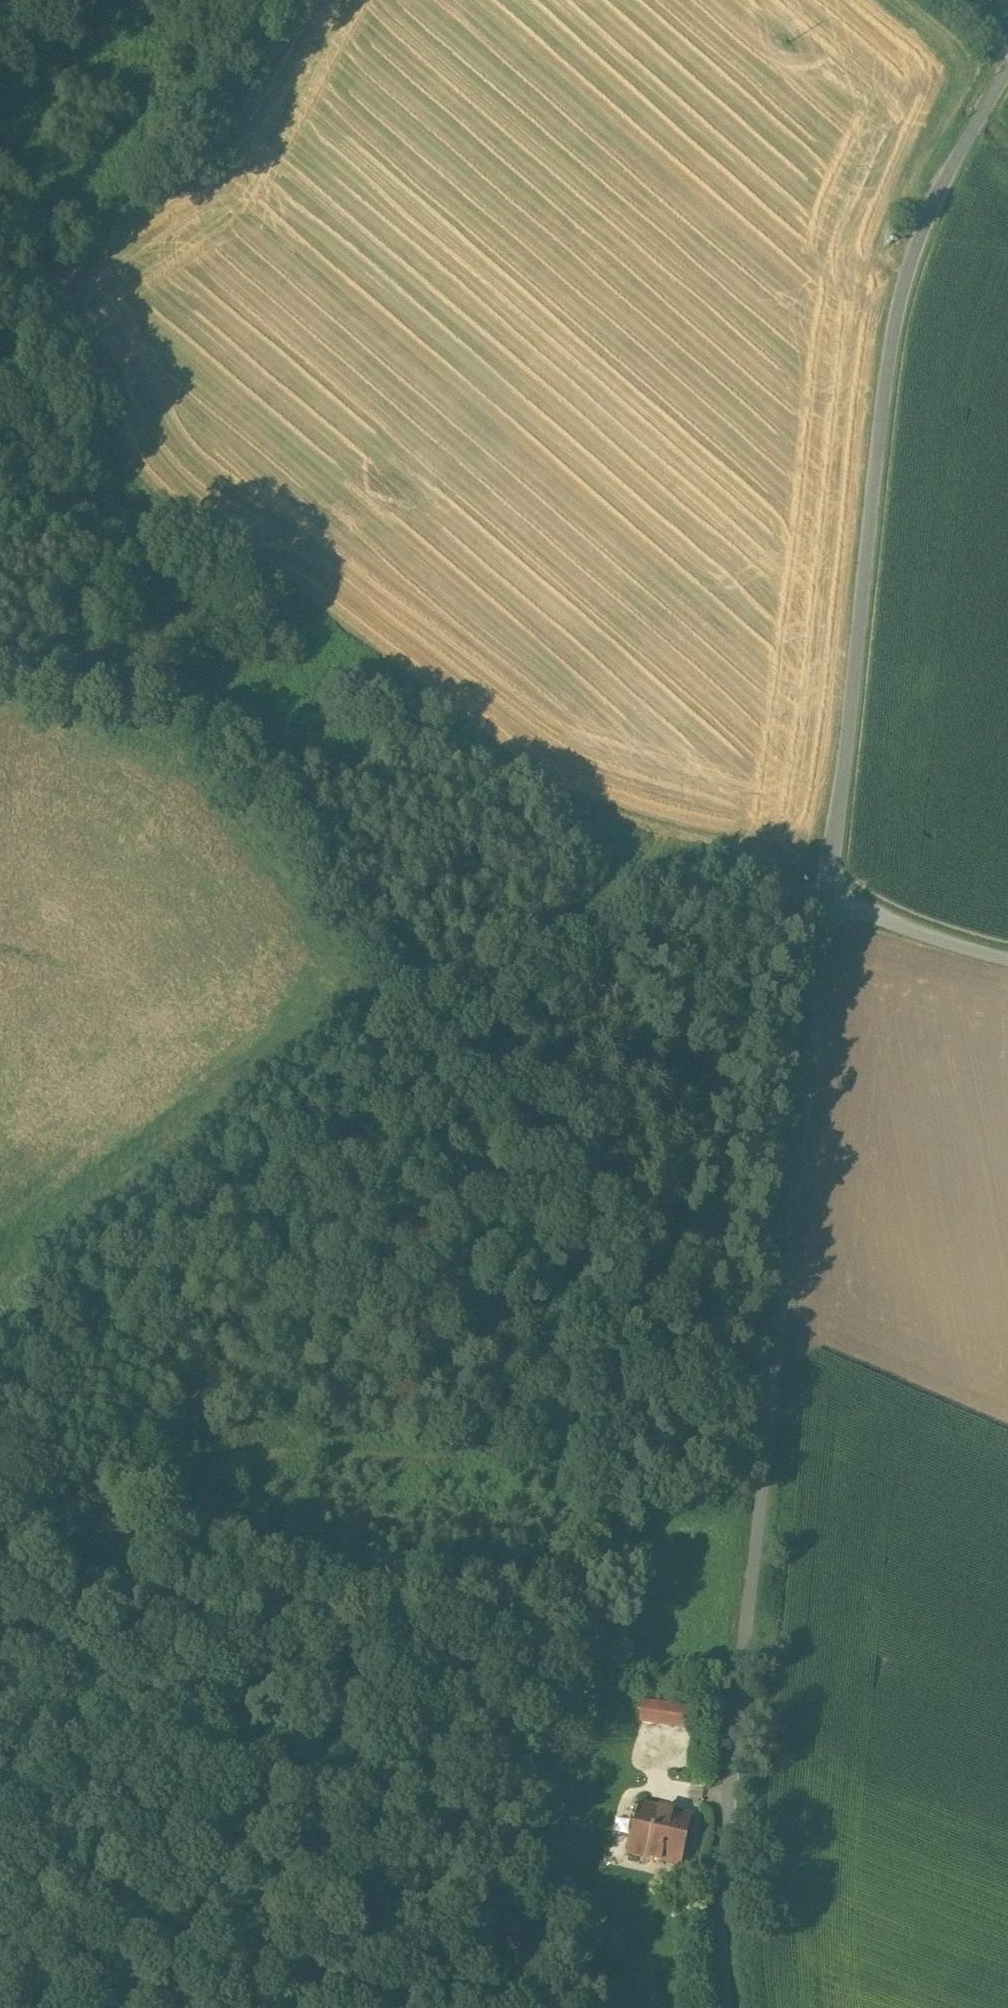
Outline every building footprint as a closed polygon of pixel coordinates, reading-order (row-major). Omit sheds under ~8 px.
[(642,1699),(639,1722),(693,1729),(696,1706),(642,1699)] [(692,1815),(640,1803),(629,1853),(681,1865),(692,1815)]
